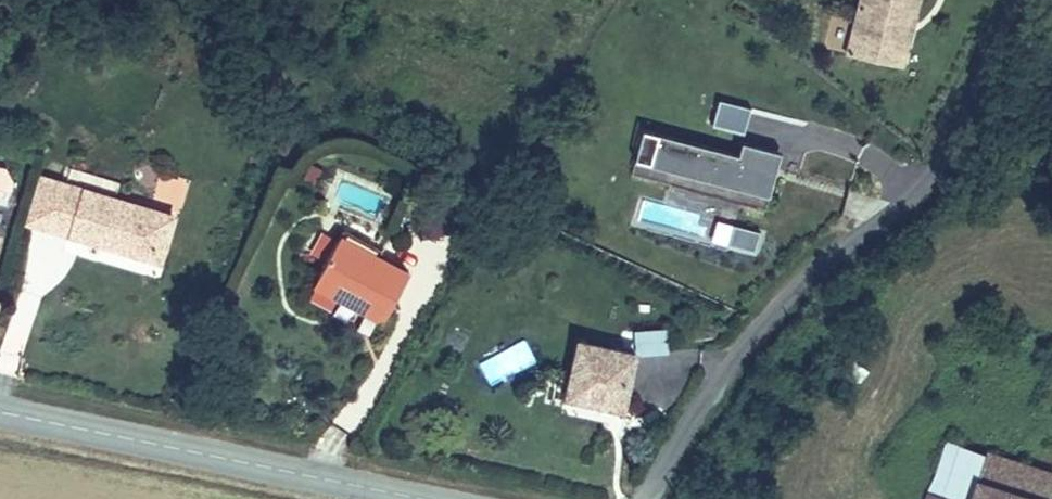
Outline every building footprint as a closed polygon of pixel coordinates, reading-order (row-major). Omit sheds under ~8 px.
[(895,71),(906,27),(921,32),(931,0),(879,0),(859,59),(895,71)] [(906,27),(895,71),(906,78),(921,32),(906,27)] [(711,120),(743,129),(751,103),(719,94),(711,120)] [(745,159),(650,129),(640,161),(682,174),(691,149),(749,168),(740,193),(773,204),(787,159),(749,146),(745,159)] [(691,149),(682,174),(740,193),(749,168),(691,149)] [(8,194),(11,161),(0,160),(0,193),(8,194)] [(152,265),(166,217),(93,195),(43,181),(26,228),(77,243),(152,265)] [(734,221),(726,244),(752,253),(760,230),(734,221)] [(385,322),(410,273),(345,239),(324,279),(344,291),(341,299),(385,322)] [(487,384),(537,361),(525,336),(476,360),(487,384)] [(590,408),(619,414),(631,357),(583,345),(571,389),(593,394),(590,408)] [(569,403),(590,408),(593,394),(571,389),(569,403)] [(932,498),(967,498),(977,455),(946,444),(932,498)] [(1031,498),(1044,498),(1051,473),(1051,464),(1005,448),(1000,459),(995,487),(1031,498)] [(995,487),(1000,459),(977,455),(967,498),(1031,498),(995,487)]
